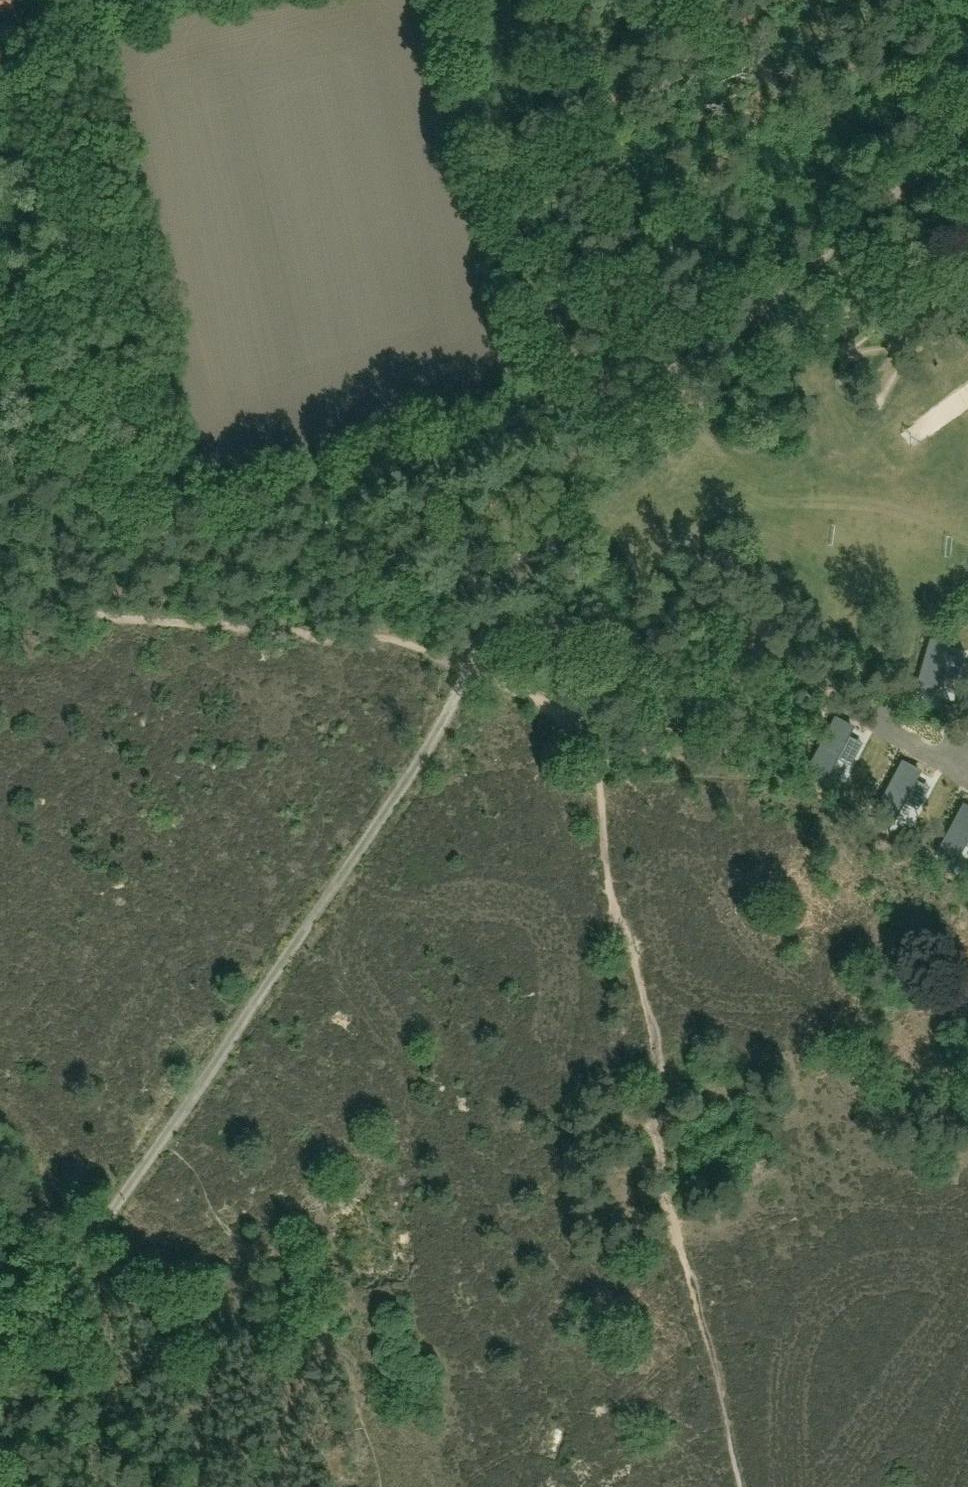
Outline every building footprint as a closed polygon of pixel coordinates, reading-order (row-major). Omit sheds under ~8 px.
[(15,15),(13,0),(0,0),(0,18),(15,15)] [(940,685),(951,688),(962,648),(950,645),(947,654),(942,653),(937,675),(942,676),(940,685)]
